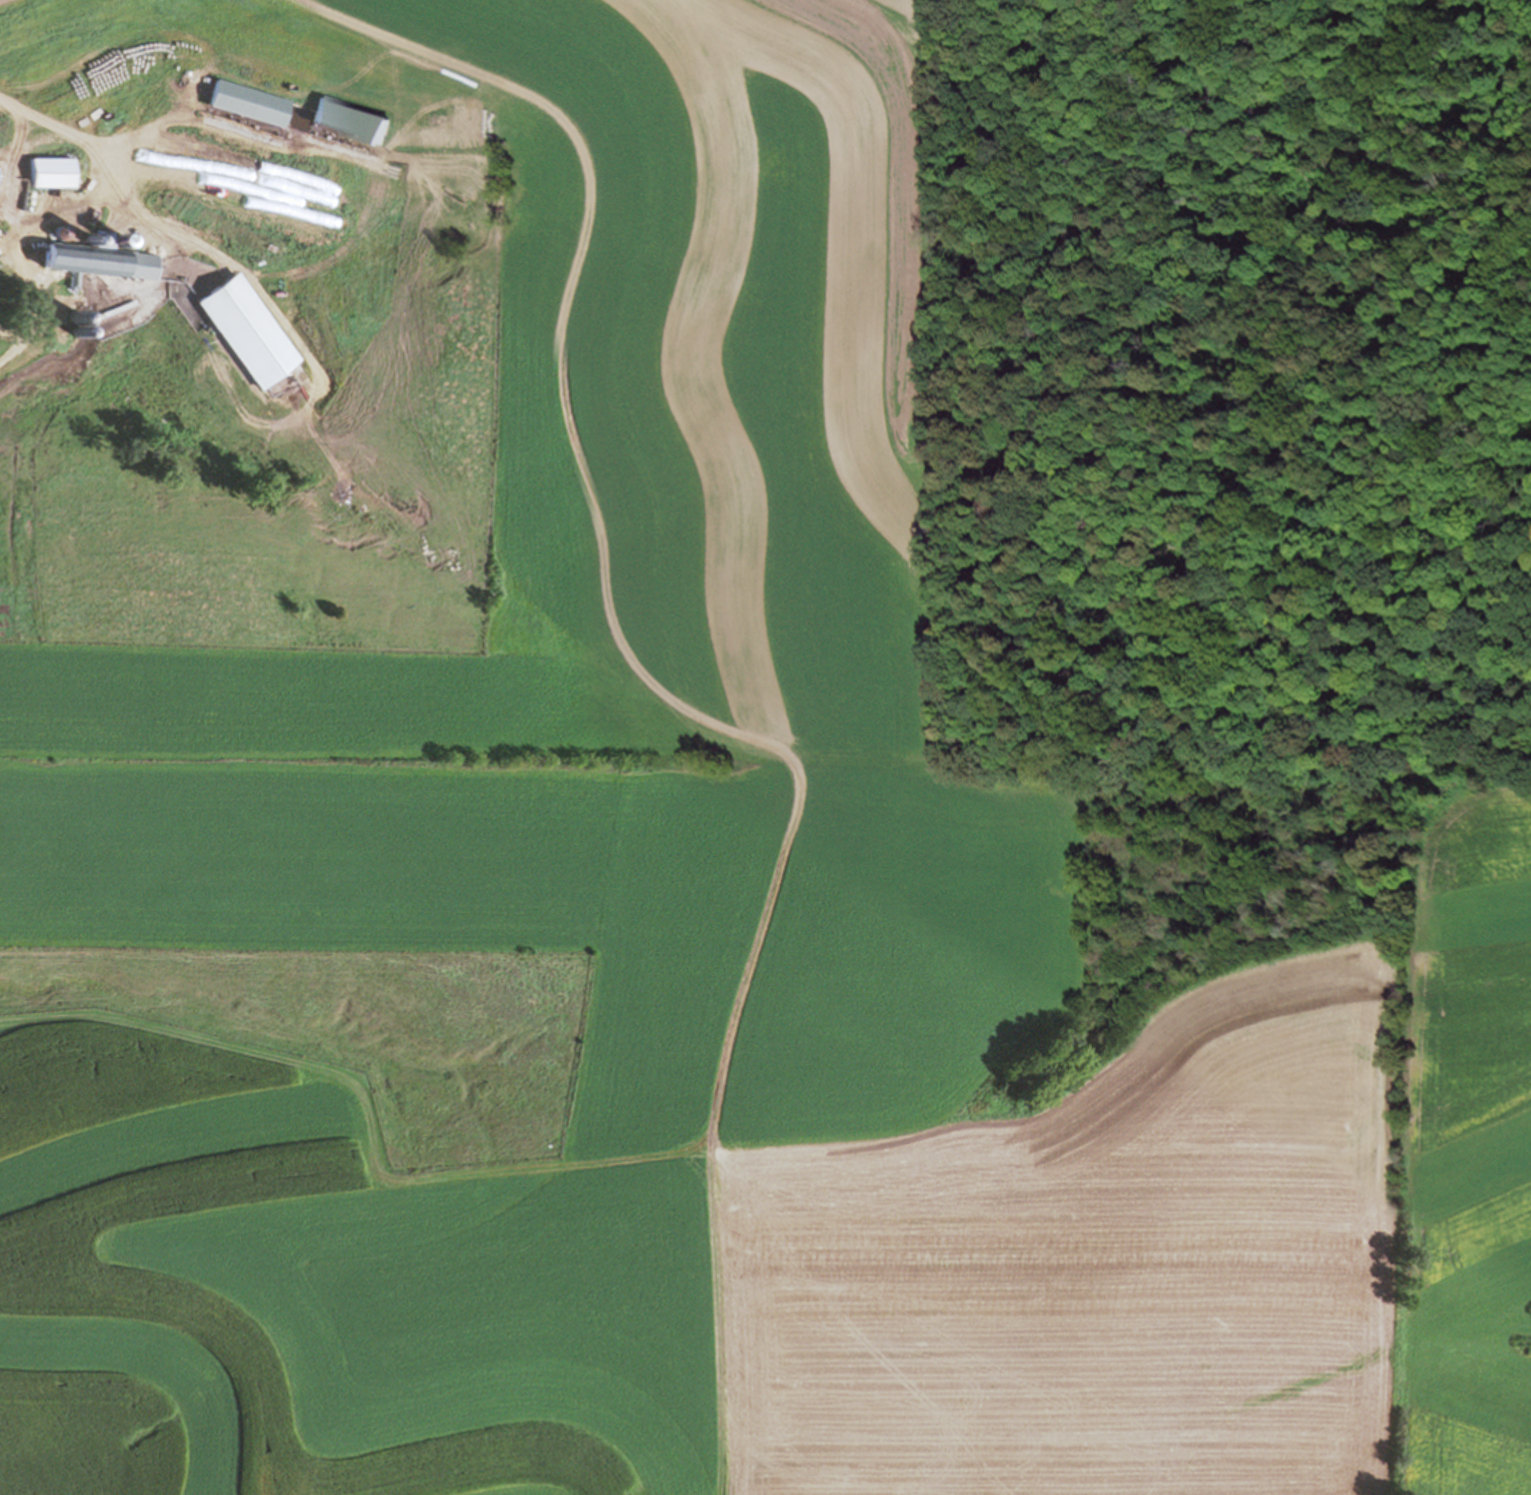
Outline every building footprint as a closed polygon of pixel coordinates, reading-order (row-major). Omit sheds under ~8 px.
[(282,126),(288,99),(212,81),(205,108),(282,126)] [(74,157),(30,157),(30,187),(74,187),(74,157)] [(46,244),(44,270),(154,279),(156,259),(181,262),(184,237),(145,234),(143,252),(46,244)] [(77,287),(75,275),(68,277),(70,289),(77,287)]
